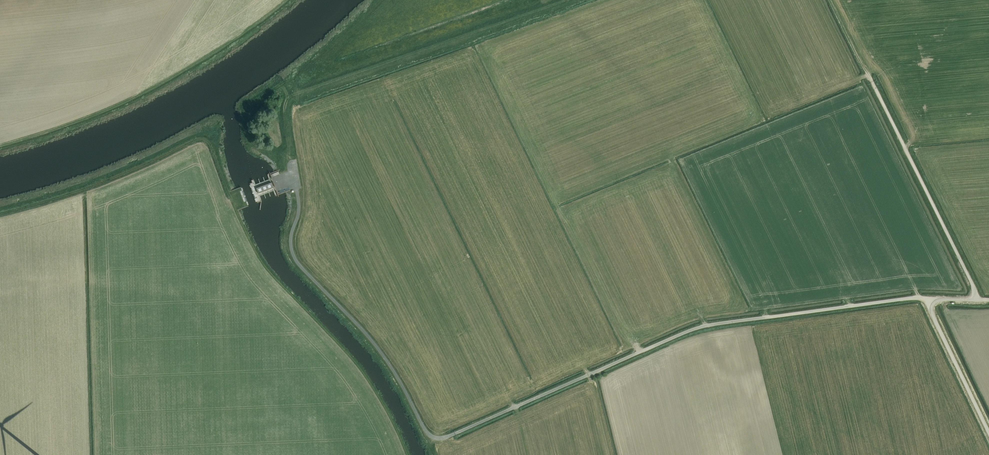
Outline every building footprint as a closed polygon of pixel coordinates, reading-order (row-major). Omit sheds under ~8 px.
[(271,182),(256,188),(258,193),(273,187),(271,182)]
